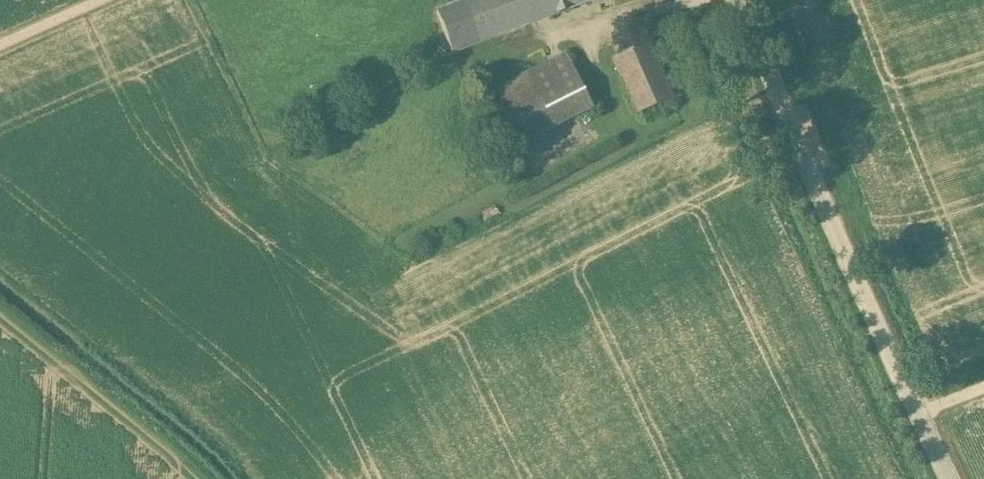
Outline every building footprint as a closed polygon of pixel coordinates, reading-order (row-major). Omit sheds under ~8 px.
[(436,11),(452,52),(590,0),(465,0),(436,11)] [(648,42),(613,57),(637,114),(672,98),(648,42)] [(593,108),(565,52),(486,92),(514,148),(593,108)]
